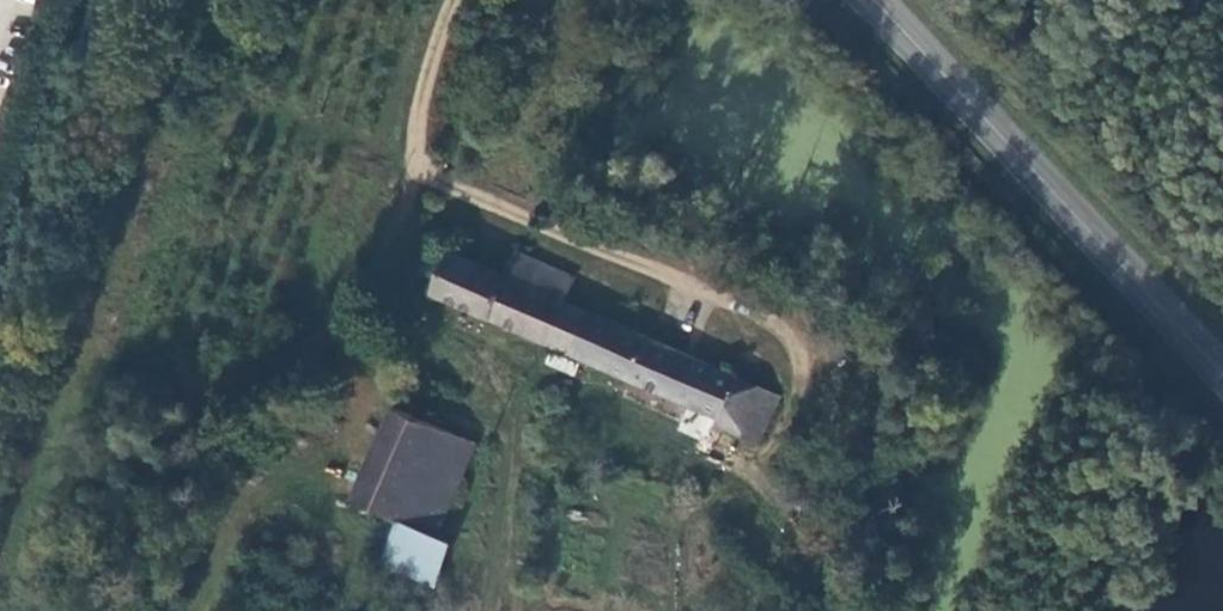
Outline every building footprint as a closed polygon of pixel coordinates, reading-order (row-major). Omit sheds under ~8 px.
[(757,447),(771,417),(778,399),(716,370),(625,332),(565,304),(576,281),(516,255),(507,277),(458,254),(439,296),(554,347),(546,364),(572,375),(579,358),(716,420),(712,428),(757,447)] [(475,445),(398,410),(358,499),(403,519),(435,534),(475,445)] [(454,542),(435,534),(403,519),(384,561),(435,584),(454,542)]
